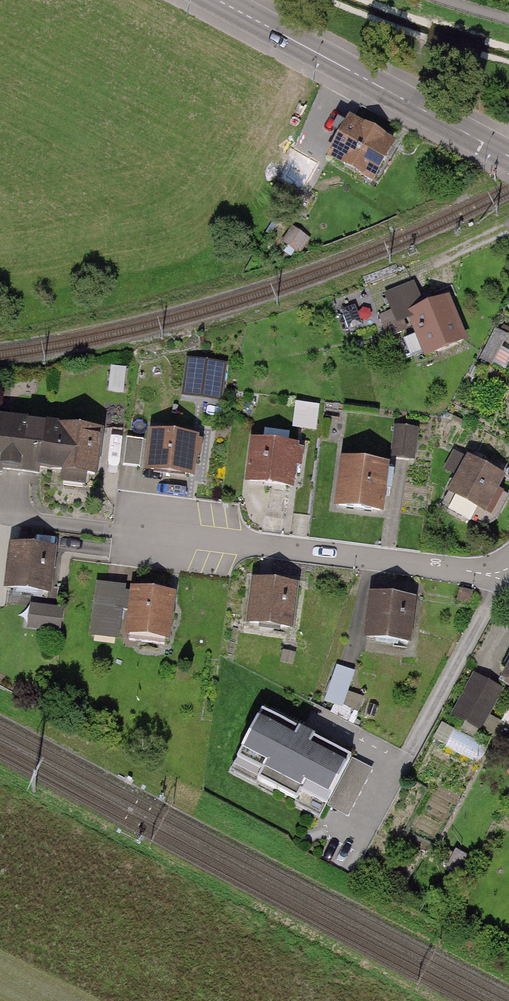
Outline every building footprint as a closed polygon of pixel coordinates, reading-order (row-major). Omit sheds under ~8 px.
[(368,183),(389,146),(345,122),(324,159),(368,183)] [(309,240),(293,230),(283,246),(299,256),(309,240)] [(424,356),(466,339),(448,296),(423,306),(414,283),(384,294),(391,311),(378,316),(387,338),(408,329),(405,322),(409,320),(424,356)] [(495,328),(479,358),(505,372),(508,363),(508,351),(502,347),(508,335),(495,328)] [(227,363),(187,358),(182,397),(222,402),(227,363)] [(296,402),(293,428),(317,431),(320,405),(296,402)] [(2,476),(3,472),(40,476),(41,470),(63,472),(61,483),(86,486),(87,476),(99,478),(105,429),(0,417),(0,476),(2,476)] [(393,427),(390,459),(416,461),(418,429),(393,427)] [(148,430),(143,472),(195,478),(197,455),(201,456),(203,439),(200,439),(200,435),(148,430)] [(140,467),(144,440),(127,437),(123,465),(140,467)] [(245,483),(294,489),(297,466),(302,467),(304,449),(299,449),(300,444),(250,439),(245,483)] [(499,489),(506,476),(467,455),(466,457),(453,450),(442,471),(454,477),(445,493),(491,517),(505,492),(499,489)] [(384,514),(390,463),(341,457),(334,508),(384,514)] [(52,595),(57,548),(10,543),(5,590),(52,595)] [(294,631),(300,585),(251,580),(246,625),(294,631)] [(97,583),(91,635),(120,639),(123,609),(128,609),(130,592),(125,591),(126,586),(97,583)] [(170,641),(176,592),(131,587),(130,592),(128,609),(125,635),(170,641)] [(473,591),(459,588),(456,602),(471,605),(473,591)] [(411,645),(417,599),(369,592),(363,639),(411,645)] [(64,608),(31,605),(28,629),(61,633),(64,608)] [(498,683),(508,689),(508,663),(498,683)] [(336,666),(324,703),(342,710),(355,673),(336,666)] [(503,689),(473,673),(450,715),(480,732),(503,689)] [(262,711),(236,761),(260,774),(257,780),(297,801),(301,793),(325,805),(351,757),(262,711)] [(373,769),(352,759),(327,807),(348,817),(373,769)]
